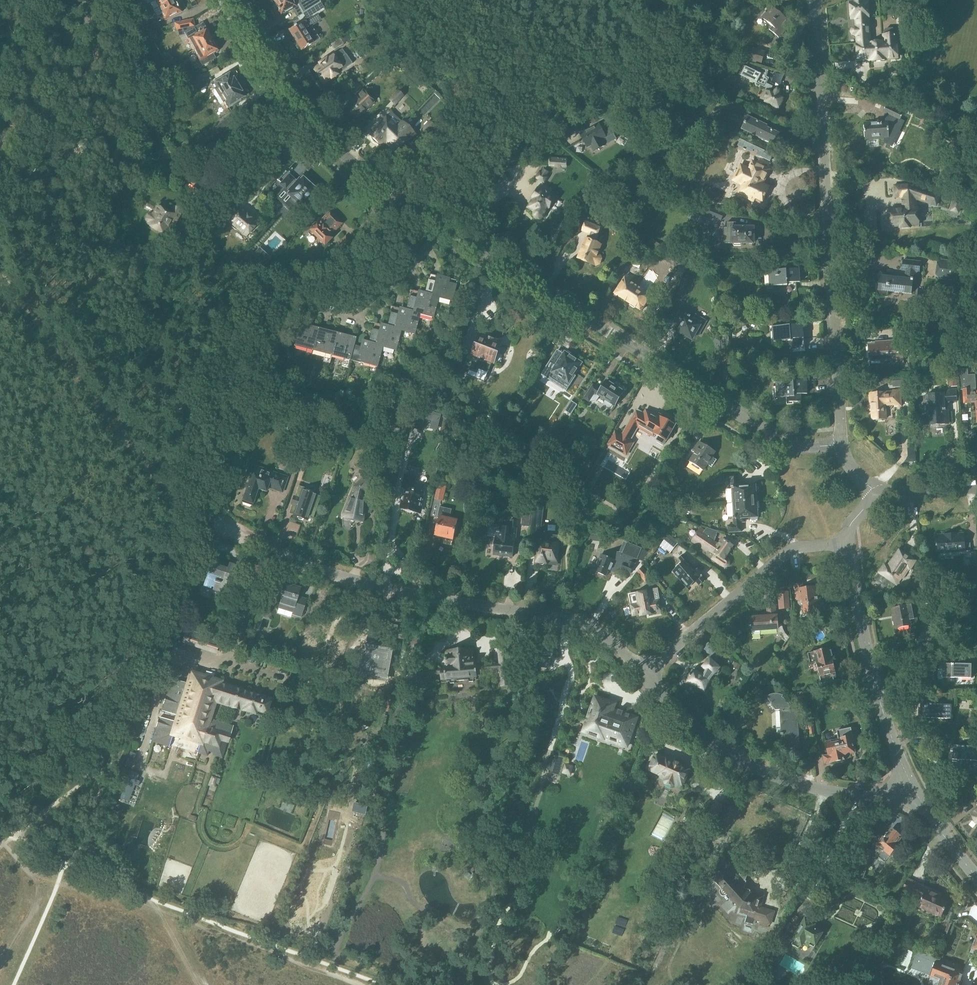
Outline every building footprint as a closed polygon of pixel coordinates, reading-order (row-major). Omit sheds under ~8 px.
[(147,5),(148,4),(150,3),(153,10),(173,0),(145,0),(147,5)] [(153,10),(156,15),(158,14),(161,20),(180,11),(177,5),(178,5),(178,1),(176,0),(175,0),(173,0),(153,10)] [(273,4),(274,7),(276,9),(277,9),(281,15),(292,9),(297,17),(313,7),(320,3),(319,0),(307,0),(306,0),(279,0),(274,3),(275,4),(273,4)] [(850,1),(851,9),(850,11),(851,12),(851,19),(852,19),(856,18),(856,23),(856,27),(855,27),(852,29),(851,32),(852,34),(856,35),(857,35),(857,40),(858,43),(857,43),(857,45),(856,47),(856,50),(857,51),(858,60),(868,60),(868,61),(878,61),(887,60),(898,59),(897,33),(895,33),(895,30),(892,28),(885,29),(884,31),(884,34),(882,34),(882,41),(877,42),(871,42),(870,39),(869,22),(869,20),(869,19),(867,0),(866,0),(867,1),(863,2),(862,0),(855,0),(855,2),(851,2),(851,1),(850,1)] [(301,23),(289,30),(297,43),(295,44),(298,50),(300,48),(301,50),(319,39),(311,26),(315,24),(320,20),(316,15),(325,9),(320,3),(313,7),(297,17),(301,23)] [(765,11),(761,16),(772,26),(769,30),(779,38),(786,29),(784,27),(789,21),(772,7),(767,13),(765,11)] [(193,19),(174,23),(176,31),(183,29),(194,49),(212,39),(211,37),(211,36),(210,34),(209,33),(206,29),(206,27),(205,27),(205,28),(198,33),(194,26),(193,19)] [(145,27),(141,29),(144,35),(148,32),(149,34),(160,29),(157,22),(148,26),(145,27)] [(789,33),(785,39),(789,43),(794,37),(789,33)] [(340,38),(331,44),(334,49),(343,43),(340,38)] [(212,39),(194,49),(202,64),(202,65),(203,65),(203,64),(215,58),(216,57),(215,57),(213,53),(218,50),(219,50),(218,50),(218,49),(216,45),(215,43),(214,42),(213,40),(212,39)] [(777,39),(773,44),(779,49),(783,44),(777,39)] [(749,47),(746,58),(761,63),(764,52),(749,47)] [(320,65),(313,69),(315,72),(315,74),(317,77),(319,78),(322,82),(323,84),(337,74),(334,71),(339,68),(341,71),(352,64),(345,54),(344,55),(340,50),(337,53),(332,56),(327,60),(326,58),(319,63),(320,65)] [(163,54),(161,56),(162,56),(164,60),(167,65),(172,61),(170,57),(169,55),(168,54),(165,53),(163,54)] [(743,64),(739,73),(767,88),(766,90),(761,99),(779,108),(784,98),(778,95),(780,92),(780,89),(777,87),(775,90),(773,93),(770,91),(773,86),(766,82),(769,77),(766,76),(768,70),(752,65),(751,68),(745,65),(743,64)] [(213,82),(211,83),(214,87),(215,89),(212,91),(216,98),(239,84),(235,77),(236,76),(236,75),(236,73),(235,72),(234,71),(233,71),(232,72),(218,80),(218,79),(213,82)] [(355,97),(343,108),(350,117),(352,116),(353,116),(354,117),(355,117),(356,117),(357,116),(358,116),(374,102),(363,90),(362,90),(360,89),(363,86),(359,82),(350,89),(354,92),(352,94),(355,97)] [(239,84),(216,98),(224,110),(234,104),(233,104),(247,96),(247,95),(248,94),(248,93),(248,92),(247,91),(247,90),(246,90),(245,90),(244,90),(243,90),(239,84)] [(398,91),(389,100),(394,105),(403,95),(398,91)] [(882,122),(864,123),(865,139),(884,138),(885,144),(892,147),(905,121),(901,120),(904,112),(887,104),(883,113),(885,114),(882,120),(882,122)] [(377,126),(369,135),(370,137),(370,138),(371,138),(371,139),(371,140),(371,141),(372,141),(372,142),(373,142),(373,143),(374,143),(375,144),(376,144),(377,144),(377,145),(378,145),(380,146),(385,141),(397,129),(396,128),(402,122),(392,111),(386,118),(380,123),(377,126)] [(232,114),(215,128),(219,133),(236,120),(232,114)] [(747,116),(741,129),(774,145),(778,136),(775,134),(776,132),(766,127),(767,126),(747,116)] [(649,119),(646,126),(647,126),(659,133),(663,126),(649,119)] [(397,129),(385,141),(395,152),(406,141),(406,140),(405,140),(408,138),(409,140),(415,134),(412,131),(415,128),(406,120),(404,123),(402,122),(396,128),(397,129)] [(429,121),(420,130),(425,135),(434,126),(429,121)] [(599,125),(580,135),(587,147),(591,145),(592,148),(594,151),(604,145),(601,139),(606,137),(614,133),(608,122),(600,126),(599,125)] [(227,130),(220,134),(228,144),(234,139),(227,130)] [(88,161),(97,156),(86,139),(78,144),(88,161)] [(550,156),(549,166),(566,167),(567,157),(550,156)] [(741,166),(734,179),(743,184),(738,193),(749,198),(750,195),(762,201),(769,187),(768,187),(761,184),(768,170),(752,163),(749,170),(741,166)] [(540,170),(535,178),(543,182),(551,170),(545,166),(542,171),(540,170)] [(288,193),(291,196),(284,204),(295,214),(302,206),(302,207),(316,192),(313,189),(314,188),(308,182),(307,184),(301,178),(296,184),(293,181),(294,179),(289,174),(280,184),(285,189),(286,188),(289,192),(288,193)] [(199,194),(209,200),(219,184),(209,178),(199,194)] [(542,185),(528,207),(534,211),(534,215),(536,218),(540,219),(543,217),(554,200),(555,198),(547,193),(549,189),(542,185)] [(903,209),(889,210),(891,226),(900,225),(900,228),(910,227),(910,224),(919,224),(918,208),(916,208),(915,198),(936,205),(939,195),(908,185),(895,185),(895,196),(902,196),(903,209)] [(705,205),(701,213),(721,221),(725,213),(705,205)] [(176,223),(175,223),(182,211),(181,210),(175,206),(175,207),(173,206),(170,213),(157,206),(153,213),(152,213),(148,214),(146,218),(147,222),(166,233),(170,225),(174,227),(176,223)] [(248,216),(240,209),(229,222),(231,224),(231,226),(236,230),(238,229),(245,236),(256,223),(250,217),(249,218),(247,217),(248,216)] [(329,210),(309,229),(324,244),(330,238),(328,236),(341,223),(329,210)] [(586,239),(578,258),(596,265),(600,264),(602,259),(600,255),(597,254),(601,245),(593,242),(595,237),(600,225),(587,219),(581,231),(588,233),(586,239)] [(726,228),(724,228),(724,243),(731,243),(733,243),(734,245),(741,245),(742,243),(753,243),(753,228),(736,227),(736,222),(726,222),(726,228)] [(355,246),(350,240),(345,236),(334,247),(339,251),(344,256),(355,246)] [(646,245),(646,246),(657,253),(662,245),(651,238),(646,245)] [(635,244),(628,254),(635,259),(642,248),(635,244)] [(256,270),(257,268),(260,271),(266,264),(254,253),(248,260),(250,261),(248,263),(256,270)] [(684,255),(678,271),(683,273),(690,257),(684,255)] [(879,283),(874,284),(877,298),(888,296),(888,291),(911,293),(914,272),(920,273),(921,262),(903,260),(902,270),(906,270),(905,279),(889,277),(880,276),(879,283)] [(939,263),(937,275),(940,280),(962,283),(964,263),(942,260),(939,263)] [(276,262),(272,267),(279,272),(283,267),(276,262)] [(798,268),(766,271),(767,286),(787,285),(787,290),(796,289),(796,282),(799,282),(798,268)] [(638,288),(628,303),(630,304),(630,306),(634,308),(636,307),(641,311),(653,293),(649,290),(659,275),(649,269),(638,288)] [(626,275),(614,294),(620,298),(621,300),(623,301),(625,301),(628,303),(638,288),(630,283),(635,275),(628,271),(626,275)] [(429,273),(424,293),(431,295),(428,305),(436,307),(436,303),(438,297),(449,300),(449,301),(452,301),(456,285),(447,283),(448,278),(429,273)] [(676,293),(676,294),(684,298),(691,281),(683,278),(676,293)] [(409,322),(417,324),(418,320),(417,320),(419,314),(431,317),(430,317),(433,318),(436,307),(428,305),(431,295),(424,293),(411,289),(405,309),(412,311),(409,322)] [(412,311),(405,309),(392,306),(387,326),(394,328),(391,337),(398,339),(399,336),(400,330),(412,333),(414,334),(417,324),(409,322),(412,311)] [(679,306),(673,317),(679,320),(679,321),(681,322),(676,331),(692,339),(696,332),(699,334),(706,321),(695,315),(692,320),(689,318),(692,313),(683,308),(679,306)] [(372,356),(379,358),(380,353),(380,352),(382,346),(393,349),(393,350),(395,350),(398,339),(391,337),(394,328),(387,326),(373,322),(368,342),(368,343),(375,345),(372,356)] [(312,351),(318,328),(299,323),(294,346),(312,351)] [(802,325),(772,327),(773,343),(790,341),(790,352),(803,352),(802,325)] [(913,327),(892,328),(893,335),(913,334),(913,327)] [(331,355),(337,333),(318,328),(312,351),(331,355)] [(350,360),(354,345),(356,337),(337,333),(331,355),(350,360)] [(461,350),(453,369),(462,372),(464,367),(475,372),(478,370),(479,368),(484,370),(488,372),(491,362),(490,362),(492,359),(492,360),(499,343),(481,336),(474,352),(475,353),(474,356),(461,350)] [(368,343),(368,342),(361,340),(359,347),(354,345),(350,360),(360,363),(360,362),(377,367),(379,358),(372,356),(375,345),(368,343)] [(728,340),(720,341),(720,351),(729,351),(728,340)] [(878,345),(868,345),(869,359),(868,359),(868,362),(876,361),(876,360),(895,359),(895,362),(903,362),(902,340),(894,341),(878,342),(878,345)] [(550,360),(541,375),(548,379),(552,373),(570,384),(569,386),(570,386),(571,385),(576,376),(574,375),(582,363),(574,358),(575,356),(568,351),(566,353),(565,352),(557,365),(551,361),(556,353),(555,352),(550,360)] [(729,351),(720,351),(721,364),(729,364),(729,351)] [(959,369),(960,390),(963,389),(964,403),(972,402),(971,400),(976,399),(976,404),(976,422),(976,391),(975,391),(975,389),(976,389),(975,374),(968,375),(968,369),(959,369)] [(909,376),(893,377),(893,387),(909,386),(909,376)] [(806,380),(773,382),(774,398),(789,398),(789,403),(801,402),(800,394),(807,394),(806,380)] [(584,397),(583,398),(589,402),(590,401),(592,402),(596,401),(600,395),(605,399),(604,402),(611,407),(613,404),(615,405),(615,404),(623,392),(606,381),(601,390),(592,384),(584,397)] [(892,392),(870,393),(870,404),(870,405),(872,407),(873,420),(885,419),(884,405),(894,405),(894,407),(901,407),(901,404),(900,390),(892,391),(892,392)] [(929,394),(924,394),(925,400),(929,400),(929,404),(930,419),(931,425),(932,425),(933,426),(938,426),(939,425),(948,424),(947,409),(945,409),(945,408),(944,408),(944,404),(944,403),(956,402),(956,390),(942,390),(943,393),(929,394)] [(571,401),(565,411),(566,410),(571,413),(570,414),(571,415),(578,405),(571,401)] [(385,421),(396,424),(400,409),(388,406),(387,412),(386,415),(385,421)] [(426,411),(415,408),(410,428),(420,430),(421,427),(422,427),(426,411)] [(615,433),(609,443),(626,453),(632,443),(628,440),(629,438),(630,439),(637,427),(638,428),(639,425),(659,437),(657,441),(664,444),(666,440),(669,440),(671,436),(670,434),(675,425),(660,416),(660,415),(659,414),(657,417),(649,412),(647,415),(643,413),(642,415),(637,412),(636,411),(634,414),(623,434),(623,435),(622,437),(615,433)] [(314,422),(308,441),(318,444),(324,426),(314,422)] [(565,427),(556,441),(562,445),(572,431),(565,427)] [(695,453),(689,462),(702,471),(707,464),(709,466),(712,467),(717,460),(714,458),(712,456),(715,451),(699,441),(693,451),(695,453)] [(680,455),(673,466),(679,470),(686,459),(680,455)] [(288,458),(284,469),(295,473),(299,462),(295,461),(296,457),(293,456),(291,459),(288,458)] [(286,477),(249,464),(245,474),(249,475),(243,495),(242,495),(242,496),(243,496),(241,502),(252,506),(257,489),(263,491),(265,487),(281,492),(286,477)] [(525,464),(524,474),(535,475),(536,466),(525,464)] [(352,487),(342,515),(341,518),(362,522),(363,519),(364,511),(371,513),(373,505),(364,503),(365,493),(378,482),(369,472),(352,487)] [(738,473),(724,474),(724,481),(730,481),(732,503),(757,501),(756,494),(755,493),(754,485),(754,484),(753,483),(752,483),(752,482),(751,482),(750,482),(750,483),(749,483),(749,484),(748,484),(748,485),(748,486),(741,486),(740,482),(738,482),(738,473)] [(415,486),(417,477),(404,474),(401,487),(405,488),(401,508),(416,512),(416,511),(419,509),(424,488),(415,486)] [(431,512),(437,513),(439,507),(440,507),(441,500),(446,479),(439,477),(434,499),(431,512)] [(302,490),(302,489),(297,487),(290,510),(294,512),(293,515),(305,520),(306,518),(311,519),(318,497),(313,496),(314,495),(302,490)] [(733,525),(727,525),(728,532),(742,531),(741,522),(743,522),(743,518),(750,518),(750,519),(751,519),(751,520),(752,520),(753,521),(754,521),(754,520),(755,520),(756,520),(756,519),(756,518),(757,518),(757,517),(756,510),(757,509),(757,501),(732,503),(733,525)] [(533,506),(529,540),(539,542),(536,561),(538,562),(539,562),(539,563),(539,564),(540,564),(541,564),(541,565),(542,565),(543,565),(543,564),(544,564),(545,564),(545,563),(547,563),(547,560),(556,561),(558,545),(562,546),(564,535),(560,535),(540,532),(542,516),(543,507),(540,507),(533,506)] [(451,510),(440,507),(439,507),(437,513),(437,517),(438,517),(434,537),(444,539),(445,537),(453,539),(457,521),(449,519),(451,510)] [(523,513),(522,525),(529,526),(530,514),(531,509),(524,508),(524,513),(523,513)] [(495,536),(493,554),(504,556),(506,557),(509,558),(510,557),(513,557),(515,539),(514,539),(517,520),(511,520),(510,527),(499,526),(498,530),(497,530),(497,532),(498,532),(497,537),(495,536)] [(700,528),(692,540),(707,550),(707,549),(714,554),(711,560),(723,568),(724,568),(725,568),(726,568),(727,568),(728,567),(729,567),(730,566),(730,565),(731,564),(731,563),(731,562),(730,561),(730,560),(729,559),(725,556),(732,545),(723,539),(718,545),(714,543),(718,531),(708,527),(705,531),(700,528)] [(587,532),(585,539),(599,545),(602,538),(587,532)] [(643,533),(641,539),(646,542),(644,547),(651,550),(656,539),(643,533)] [(936,539),(936,542),(936,545),(938,545),(938,554),(964,552),(971,552),(970,549),(970,543),(964,543),(963,534),(937,535),(937,539),(936,539)] [(669,537),(659,548),(665,553),(667,551),(669,553),(677,543),(669,537)] [(596,563),(593,572),(605,577),(607,573),(610,574),(611,571),(613,572),(618,569),(620,570),(624,572),(624,571),(630,574),(634,564),(632,563),(634,558),(636,559),(641,549),(627,543),(622,554),(621,554),(619,553),(616,553),(614,554),(612,556),(611,558),(611,559),(600,555),(597,564),(596,563)] [(879,573),(874,580),(885,587),(887,584),(893,588),(896,584),(900,578),(903,579),(915,561),(899,551),(888,567),(885,564),(879,573)] [(683,563),(673,572),(687,588),(695,581),(699,585),(705,580),(702,577),(703,576),(697,570),(697,571),(687,560),(683,555),(679,558),(683,563)] [(205,586),(212,589),(225,593),(228,585),(233,587),(239,567),(228,563),(227,568),(212,564),(208,574),(205,586)] [(641,567),(637,573),(645,582),(650,577),(641,567)] [(248,584),(241,582),(238,590),(245,592),(248,584)] [(802,583),(795,584),(795,585),(797,600),(803,599),(805,613),(820,612),(820,610),(822,610),(821,603),(819,603),(817,587),(802,589),(802,584),(802,583)] [(282,594),(278,608),(292,612),(292,614),(301,617),(306,599),(297,596),(300,588),(291,585),(291,587),(283,585),(280,594),(282,594)] [(638,604),(630,606),(632,616),(640,614),(640,616),(654,613),(653,611),(660,610),(658,600),(651,602),(649,591),(635,594),(638,604)] [(788,592),(778,592),(780,604),(780,608),(789,608),(789,603),(788,592)] [(750,626),(749,626),(749,628),(751,628),(751,631),(751,635),(760,634),(760,631),(777,630),(777,631),(778,633),(779,635),(780,637),(781,639),(782,640),(784,641),(786,643),(789,638),(788,637),(787,636),(785,635),(784,633),(784,632),(783,630),(782,629),(782,627),(782,625),(782,624),(778,625),(777,615),(776,615),(775,598),(766,599),(767,616),(750,617),(750,626)] [(911,604),(893,608),(894,618),(893,618),(895,628),(911,625),(910,620),(914,619),(911,604)] [(963,648),(976,648),(976,638),(963,638),(963,648)] [(318,645),(314,658),(319,660),(316,669),(326,673),(329,663),(337,666),(341,655),(334,653),(335,649),(334,649),(336,643),(325,640),(323,646),(318,645)] [(380,649),(377,649),(375,649),(376,647),(364,644),(361,658),(357,657),(356,661),(355,666),(354,673),(370,676),(371,672),(372,672),(372,671),(379,672),(386,673),(386,672),(386,671),(387,671),(388,665),(387,665),(388,659),(390,649),(380,647),(380,649)] [(420,671),(412,671),(413,682),(421,681),(421,676),(440,674),(441,683),(448,682),(449,684),(454,684),(454,682),(467,681),(467,683),(473,682),(473,680),(481,680),(480,671),(500,670),(500,675),(508,674),(506,647),(498,648),(499,665),(474,666),(474,661),(473,661),(472,648),(446,650),(447,668),(445,668),(445,670),(420,672),(420,671)] [(814,652),(808,654),(810,664),(816,663),(822,685),(834,682),(833,679),(837,678),(835,673),(836,673),(830,648),(814,652)] [(687,675),(685,678),(687,680),(688,681),(687,682),(695,686),(695,687),(695,690),(698,691),(700,690),(700,689),(705,691),(710,679),(714,675),(715,675),(716,675),(717,675),(717,674),(718,674),(718,673),(719,673),(719,672),(719,671),(720,671),(720,670),(719,669),(720,668),(715,663),(715,662),(710,658),(702,666),(706,670),(703,675),(697,672),(697,671),(696,670),(694,671),(693,670),(691,674),(690,674),(689,675),(687,675)] [(940,663),(940,670),(942,670),(942,678),(971,678),(971,664),(962,664),(962,665),(958,665),(958,664),(940,663)] [(220,683),(221,682),(191,672),(187,684),(171,679),(166,696),(165,696),(162,704),(163,704),(158,719),(155,727),(156,727),(151,742),(168,747),(169,745),(207,757),(208,750),(213,752),(212,756),(222,759),(232,726),(209,719),(215,702),(265,718),(271,699),(220,683)] [(769,694),(766,695),(767,697),(776,710),(780,709),(781,734),(780,734),(780,736),(781,736),(782,749),(800,748),(798,709),(790,710),(790,708),(790,705),(789,703),(788,701),(786,699),(784,697),(782,696),(783,694),(780,693),(777,692),(774,692),(771,693),(769,694)] [(585,727),(583,732),(603,739),(618,744),(627,747),(630,740),(637,718),(614,710),(616,704),(595,697),(585,727)] [(920,703),(920,718),(951,719),(951,705),(941,704),(941,705),(938,705),(938,704),(920,703)] [(828,755),(823,756),(824,764),(836,762),(838,762),(840,762),(841,760),(845,760),(845,758),(844,759),(843,756),(849,754),(850,754),(851,754),(851,753),(851,752),(851,751),(855,750),(853,745),(857,744),(855,736),(855,735),(853,736),(851,728),(836,731),(837,736),(838,739),(825,742),(828,755)] [(950,751),(953,752),(952,760),(961,760),(961,764),(973,765),(974,761),(976,761),(976,746),(972,746),(972,747),(969,747),(969,746),(951,745),(950,751)] [(556,755),(551,773),(560,776),(565,758),(556,755)] [(655,755),(648,770),(661,775),(660,777),(665,779),(663,783),(673,788),(675,784),(679,786),(680,784),(683,785),(689,770),(682,767),(681,764),(676,761),(673,762),(665,759),(665,760),(655,755)] [(564,764),(561,773),(570,776),(573,766),(564,764)] [(121,798),(128,801),(134,784),(138,786),(140,782),(136,780),(137,779),(138,775),(131,772),(121,798)] [(367,806),(354,803),(352,812),(365,815),(367,806)] [(711,813),(707,821),(713,824),(717,815),(721,806),(714,805),(711,813)] [(865,849),(860,863),(867,866),(871,857),(876,859),(877,856),(884,862),(890,855),(897,847),(895,845),(902,838),(893,831),(888,837),(887,836),(884,838),(879,833),(872,842),(873,843),(871,851),(865,849)] [(669,841),(665,847),(670,850),(674,844),(669,841)] [(720,871),(713,878),(714,880),(721,888),(720,889),(720,890),(719,891),(719,892),(720,893),(720,894),(721,895),(722,895),(722,896),(723,896),(724,896),(725,896),(726,895),(727,895),(728,894),(739,906),(737,914),(746,917),(745,922),(744,922),(737,944),(745,947),(745,945),(749,947),(756,925),(755,925),(757,921),(756,921),(756,920),(760,921),(759,924),(768,927),(768,926),(773,911),(759,907),(761,901),(754,898),(754,895),(755,896),(756,894),(750,892),(751,890),(744,888),(746,881),(741,879),(739,877),(737,879),(728,868),(724,871),(722,873),(720,871)] [(907,879),(902,890),(922,899),(919,907),(941,917),(947,902),(939,899),(940,896),(935,894),(936,891),(907,879)] [(794,941),(792,945),(799,949),(801,945),(801,946),(803,942),(809,945),(813,947),(817,942),(820,936),(821,933),(816,930),(815,929),(812,928),(814,925),(805,920),(802,925),(801,925),(796,934),(797,934),(793,941),(794,941)] [(784,935),(776,950),(782,954),(791,939),(784,935)] [(772,958),(771,961),(775,963),(777,961),(780,956),(782,953),(777,950),(775,953),(772,958)] [(909,967),(941,979),(939,984),(938,984),(937,984),(936,984),(935,984),(960,984),(961,984),(958,982),(959,980),(960,980),(963,973),(957,970),(957,969),(949,966),(949,967),(943,965),(945,962),(916,951),(909,967)]
